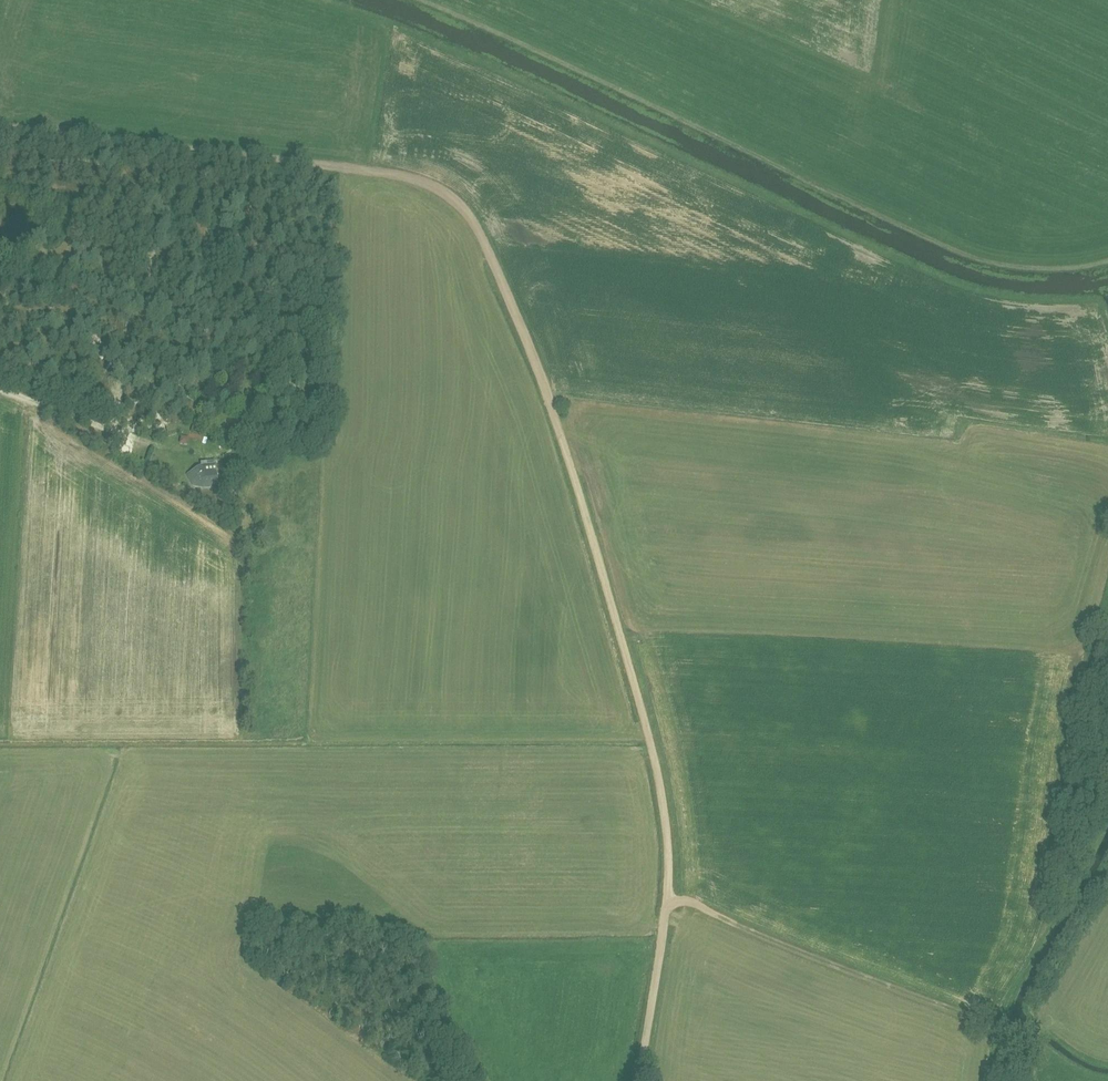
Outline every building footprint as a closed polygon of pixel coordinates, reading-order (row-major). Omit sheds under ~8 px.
[(203,465),(201,467),(189,474),(193,482),(192,483),(193,485),(201,480),(202,487),(214,486),(214,487),(221,486),(218,463),(210,464),(210,461),(203,462),(203,465)]
